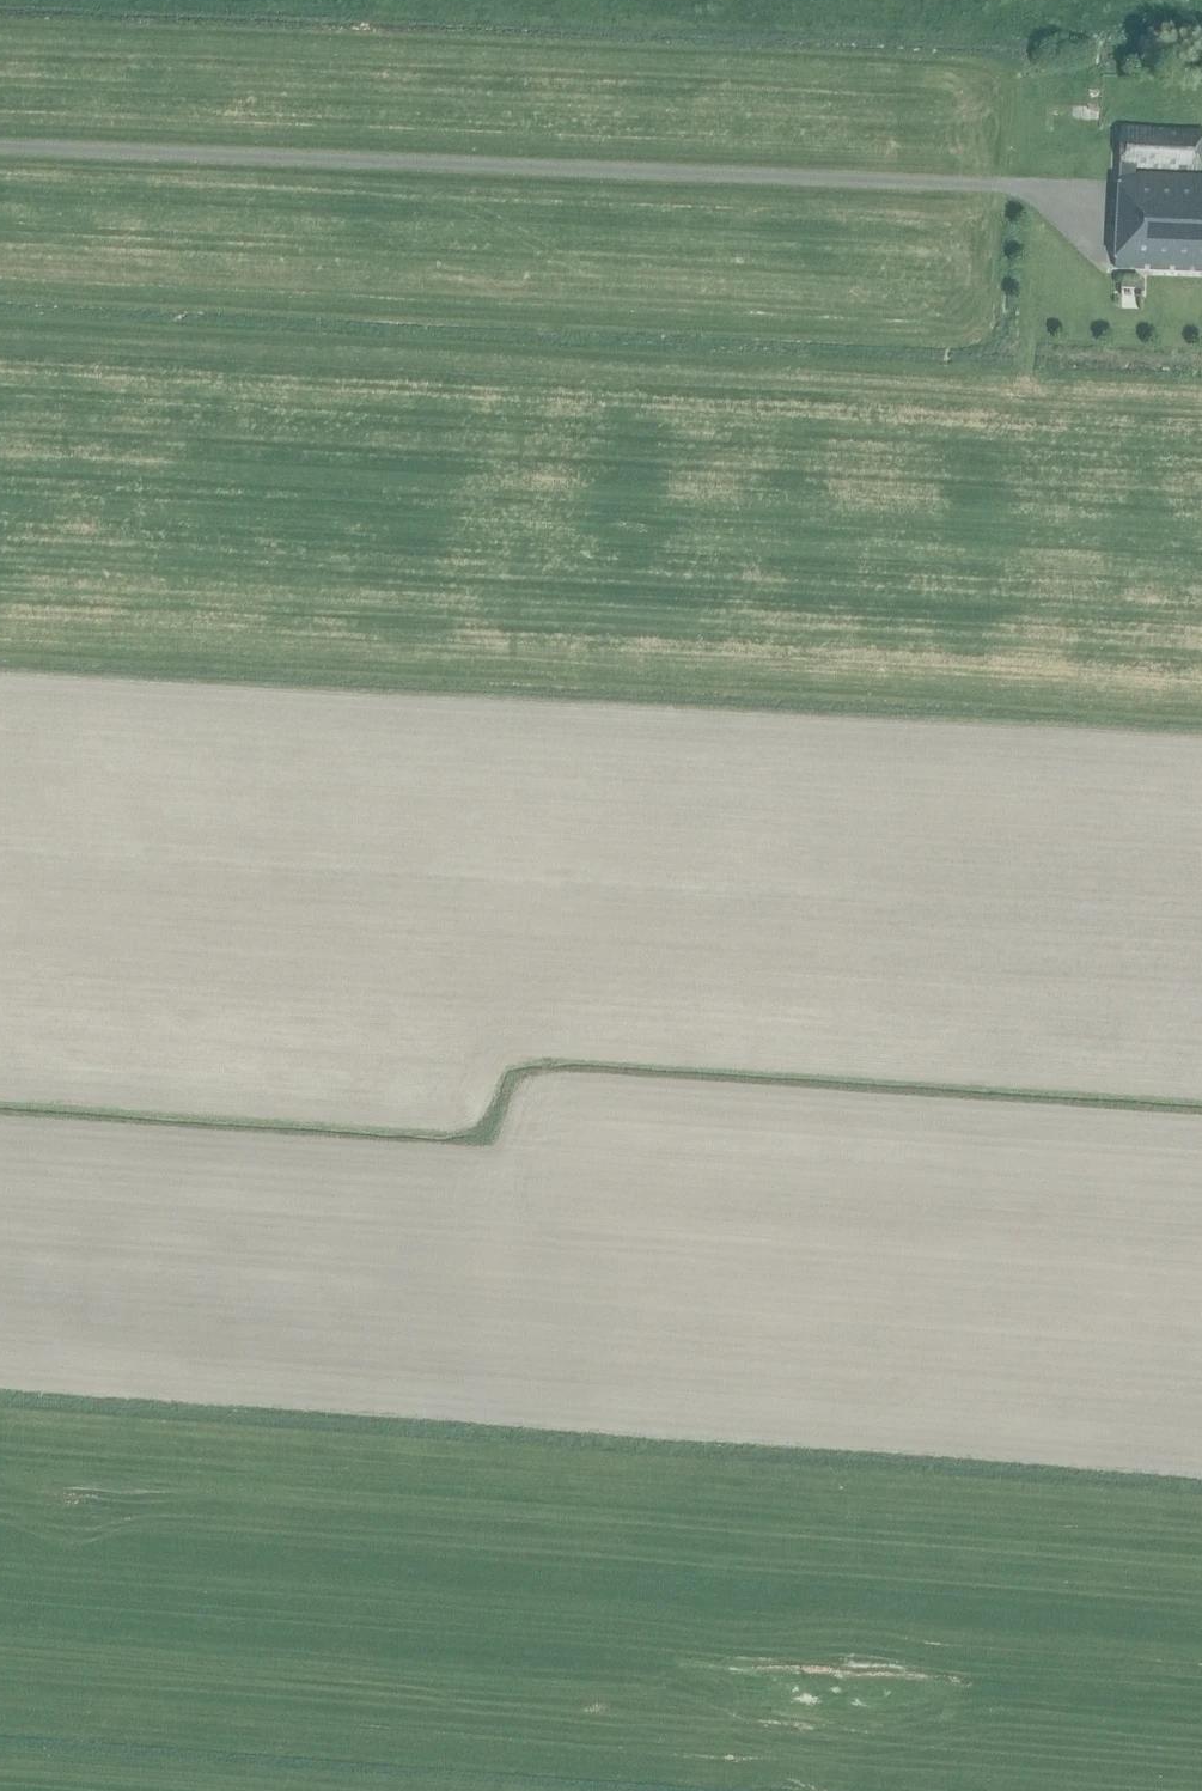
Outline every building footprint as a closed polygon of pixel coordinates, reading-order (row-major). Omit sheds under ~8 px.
[(1123,126),(1116,267),(1201,271),(1201,176),(1200,175),(1201,144),(1201,130),(1123,126)]
